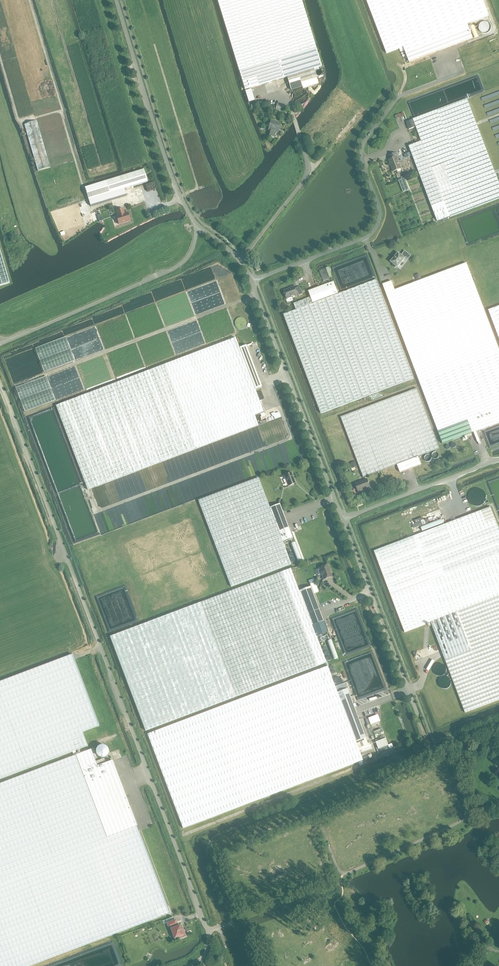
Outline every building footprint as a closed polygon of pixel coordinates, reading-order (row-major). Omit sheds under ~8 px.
[(245,90),(247,89),(287,77),(288,82),(291,90),(302,87),(303,88),(318,84),(317,78),(314,69),(322,66),(302,0),(218,0),(245,90)] [(387,53),(404,47),(409,62),(429,55),(467,40),(468,40),(473,38),(467,23),(488,15),(483,0),(367,0),(387,53)] [(486,21),(484,21),(482,21),(481,22),(480,24),(479,26),(479,28),(479,30),(481,31),(482,32),(484,33),(486,33),(488,32),(490,31),(491,29),(491,27),(491,25),(490,23),(488,22),(486,21)] [(308,97),(308,95),(307,94),(306,92),(305,91),(304,90),(303,89),(301,89),(300,89),(299,89),(297,89),(295,90),(294,91),(293,93),(292,94),(292,96),(292,97),(292,98),(292,100),(293,101),(294,103),(295,104),(297,105),(299,105),(300,105),(301,105),(303,105),(304,104),(305,103),(306,102),(307,100),(308,99),(308,97)] [(450,217),(498,198),(498,172),(496,174),(484,143),(467,99),(413,119),(422,142),(409,146),(438,222),(450,217)] [(269,128),(269,129),(269,130),(268,130),(271,131),(269,136),(274,137),(275,132),(278,133),(280,123),(281,124),(281,123),(271,120),(271,121),(271,123),(267,122),(265,127),(269,128)] [(409,129),(415,127),(412,120),(406,122),(409,129)] [(38,171),(50,167),(37,121),(24,124),(38,171)] [(393,172),(402,169),(396,153),(390,155),(391,159),(389,160),(393,172)] [(106,181),(85,188),(90,206),(126,194),(125,189),(148,182),(144,169),(106,181)] [(403,192),(409,190),(405,178),(399,180),(403,192)] [(123,208),(116,211),(118,216),(116,216),(119,225),(130,221),(128,213),(125,214),(123,208)] [(10,283),(0,249),(0,286),(10,283)] [(408,259),(411,256),(405,251),(402,254),(403,254),(401,256),(398,253),(391,262),(394,264),(393,266),(395,267),(397,266),(397,267),(406,257),(408,259)] [(466,263),(395,290),(393,284),(392,281),(383,285),(384,287),(402,336),(416,372),(434,420),(438,432),(442,444),(498,423),(498,349),(496,341),(482,305),(466,263)] [(329,279),(329,278),(325,268),(319,270),(323,281),(329,279)] [(296,310),(284,315),(321,414),(414,378),(377,279),(338,294),(338,293),(334,282),(333,278),(321,283),(323,286),(309,291),(311,297),(294,304),(296,310)] [(296,288),(296,286),(284,291),(287,299),(299,295),(302,294),(300,287),(296,288)] [(488,310),(498,338),(498,306),(488,310)] [(239,348),(235,338),(55,406),(87,490),(258,425),(254,415),(263,412),(255,389),(262,387),(246,345),(239,348)] [(421,464),(418,456),(439,449),(417,389),(341,417),(363,477),(397,464),(400,472),(421,464)] [(288,486),(295,483),(291,473),(284,476),(288,486)] [(269,508),(258,478),(198,500),(231,587),(291,564),(282,542),(293,538),(280,504),(269,508)] [(358,492),(370,488),(367,479),(355,484),(358,492)] [(488,497),(488,494),(487,493),(486,491),(485,490),(483,488),(481,488),(480,487),(478,487),(476,487),(474,488),(473,489),(472,490),(470,491),(469,493),(469,495),(469,497),(469,498),(469,500),(470,502),(471,503),(472,504),(474,505),(476,506),(478,506),(480,506),(481,506),(483,505),(485,504),(486,502),(487,500),(488,499),(488,497)] [(431,622),(464,713),(498,700),(498,530),(491,507),(374,551),(391,596),(405,632),(431,622)] [(415,523),(416,527),(431,521),(430,518),(427,519),(425,516),(417,519),(418,522),(415,523)] [(323,580),(332,577),(329,569),(329,568),(329,566),(328,566),(327,565),(319,568),(323,580)] [(110,637),(129,688),(145,731),(326,663),(316,636),(328,632),(311,587),(299,591),(290,569),(110,637)] [(319,592),(314,578),(309,580),(314,594),(319,592)] [(87,746),(82,732),(99,726),(72,654),(0,682),(0,779),(87,746)] [(446,670),(446,668),(445,666),(444,665),(443,665),(441,664),(440,664),(438,665),(436,666),(435,668),(435,670),(435,672),(436,673),(436,674),(437,675),(438,675),(439,675),(440,676),(441,676),(443,675),(444,674),(446,672),(446,671),(446,670)] [(184,828),(245,804),(363,760),(356,742),(366,738),(347,689),(337,692),(327,666),(273,687),(148,734),(184,828)] [(451,683),(451,681),(450,679),(448,678),(446,677),(444,677),(443,678),(441,679),(440,681),(440,682),(440,683),(440,685),(440,686),(441,687),(442,688),(443,688),(444,689),(445,689),(446,689),(447,688),(449,687),(450,685),(451,685),(451,683)] [(371,724),(379,721),(377,715),(369,719),(371,724)] [(385,738),(375,742),(378,749),(388,745),(385,738)] [(74,756),(0,784),(0,965),(30,965),(170,913),(138,827),(113,760),(98,766),(91,749),(74,756)] [(177,926),(177,924),(175,920),(167,923),(169,927),(172,926),(172,928),(171,929),(175,938),(179,937),(179,938),(185,936),(184,931),(182,932),(180,926),(177,926)]
